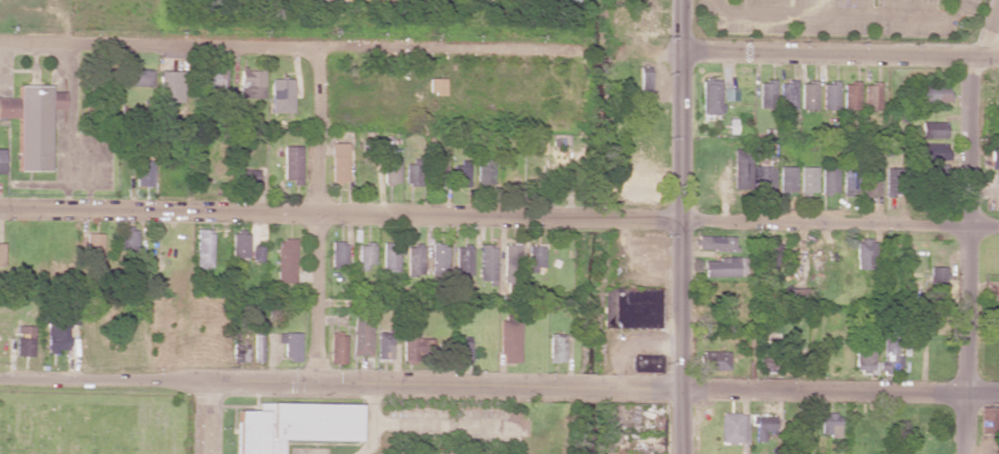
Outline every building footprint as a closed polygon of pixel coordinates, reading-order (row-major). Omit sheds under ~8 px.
[(127,87),(150,88),(151,69),(128,69),(127,87)] [(226,69),(209,69),(209,94),(225,94),(226,69)] [(238,98),(263,99),(264,70),(239,69),(238,98)] [(87,94),(98,95),(101,72),(90,71),(87,94)] [(181,71),(158,71),(158,102),(181,102),(181,71)] [(649,90),(650,72),(638,71),(638,90),(649,90)] [(428,95),(444,95),(444,79),(428,78),(428,95)] [(270,112),(292,113),(292,79),(271,79),(270,112)] [(701,114),(721,114),(720,79),(701,79),(701,114)] [(774,80),(765,80),(765,83),(758,83),(758,108),(774,108),(774,80)] [(816,109),(816,81),(800,81),(800,109),(816,109)] [(779,82),(779,108),(795,108),(795,82),(779,82)] [(837,82),(822,82),(821,109),(837,110),(837,82)] [(858,83),(843,83),(842,110),(858,110),(858,83)] [(864,83),(863,110),(879,111),(879,84),(864,83)] [(920,102),(949,101),(948,85),(920,86),(920,102)] [(49,109),(63,109),(63,92),(49,92),(49,86),(17,86),(17,97),(0,97),(0,118),(17,118),(17,171),(48,171),(49,109)] [(723,100),(736,100),(737,89),(723,89),(723,100)] [(946,138),(946,122),(921,121),(920,138),(946,138)] [(946,143),(919,144),(920,161),(946,160),(946,143)] [(347,182),(347,144),(331,144),(330,182),(347,182)] [(988,145),(988,169),(998,169),(998,145),(988,145)] [(283,180),(301,180),(301,146),(283,146),(283,180)] [(751,150),(732,150),(731,189),(749,190),(751,150)] [(382,182),(398,183),(399,157),(383,157),(382,182)] [(151,187),(152,159),(135,158),(135,187),(151,187)] [(429,185),(443,186),(444,159),(429,159),(429,185)] [(468,161),(452,161),(452,187),(468,187),(468,161)] [(476,163),(475,184),(492,185),(492,163),(476,163)] [(419,186),(420,165),(404,165),(404,186),(419,186)] [(879,193),(878,165),(842,166),(843,195),(857,194),(857,179),(862,179),(863,193),(879,193)] [(757,193),(773,193),(773,166),(752,166),(752,176),(757,176),(757,193)] [(794,193),(794,166),(777,166),(777,192),(794,193)] [(816,167),(799,167),(799,194),(815,194),(816,167)] [(820,193),(836,193),(837,168),(821,167),(820,193)] [(884,196),(898,197),(899,169),(885,168),(884,196)] [(565,188),(564,169),(548,170),(549,189),(565,188)] [(234,170),(234,183),(258,183),(258,170),(234,170)] [(212,230),(196,229),(195,267),(211,267),(212,230)] [(136,230),(121,230),(121,249),(137,249),(136,230)] [(102,234),(86,234),(86,265),(102,265),(102,234)] [(249,234),(231,234),(231,257),(248,258),(249,234)] [(734,251),(734,237),(696,236),(696,250),(734,251)] [(296,240),(277,239),(277,281),(295,281),(296,240)] [(778,240),(765,241),(765,259),(779,259),(778,240)] [(873,240),(855,240),(856,269),(874,269),(873,240)] [(346,266),(346,242),(330,242),(330,266),(346,266)] [(397,271),(398,244),(382,243),(381,271),(397,271)] [(373,264),(373,246),(358,245),(357,270),(366,271),(366,264),(373,264)] [(421,275),(422,246),(406,245),(405,275),(421,275)] [(429,272),(445,273),(446,245),(430,245),(429,272)] [(477,281),(493,281),(494,245),(478,245),(477,281)] [(516,283),(516,245),(502,245),(501,282),(516,283)] [(542,245),(525,246),(526,273),(534,273),(534,267),(543,267),(542,245)] [(263,262),(264,247),(253,246),(252,261),(263,262)] [(470,247),(454,247),(454,274),(470,274),(470,247)] [(702,261),(702,276),(745,277),(745,257),(717,257),(716,261),(702,261)] [(928,285),(945,286),(945,267),(929,267),(928,285)] [(601,288),(599,328),(657,330),(659,289),(601,288)] [(370,357),(372,313),(352,312),(351,356),(370,357)] [(498,320),(497,354),(501,354),(501,363),(518,363),(519,320),(498,320)] [(431,351),(431,338),(418,339),(418,324),(401,325),(402,362),(423,361),(423,351),(431,351)] [(33,356),(33,326),(16,325),(15,355),(33,356)] [(67,327),(47,327),(46,353),(58,354),(58,350),(67,350),(67,327)] [(882,327),(883,371),(902,371),(902,356),(897,356),(897,327),(882,327)] [(376,359),(391,359),(392,331),(377,331),(376,359)] [(300,333),(278,333),(278,343),(284,343),(283,360),(299,360),(300,333)] [(346,334),(330,333),(329,364),(345,364),(346,334)] [(254,362),(262,362),(262,334),(253,335),(254,362)] [(563,335),(547,336),(548,362),(563,362),(563,335)] [(873,335),(854,335),(853,371),(872,372),(873,335)] [(469,363),(469,342),(456,342),(456,363),(469,363)] [(247,362),(248,346),(233,345),(233,362),(247,362)] [(757,357),(756,371),(775,372),(776,350),(763,349),(762,357),(757,357)] [(727,352),(700,352),(699,371),(727,371),(727,352)] [(630,372),(660,372),(660,355),(630,355),(630,372)] [(283,439),(282,453),(237,453),(238,411),(257,411),(257,403),(358,405),(358,440),(283,439)] [(997,408),(980,408),(980,433),(997,434),(997,408)] [(746,444),(747,414),(720,413),(720,443),(746,444)] [(839,436),(839,414),(821,414),(820,436),(839,436)] [(774,432),(775,415),(750,415),(750,424),(754,424),(754,442),(763,442),(763,432),(774,432)]
